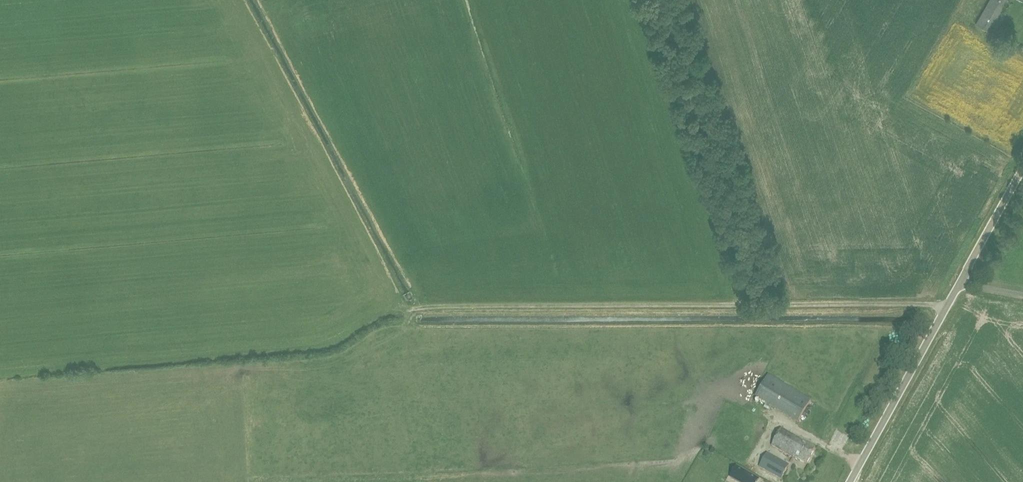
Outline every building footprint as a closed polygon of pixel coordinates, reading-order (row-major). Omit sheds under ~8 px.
[(977,23),(990,31),(1009,0),(990,0),(977,23)] [(797,271),(786,275),(790,286),(801,282),(797,271)] [(798,422),(811,400),(768,375),(755,397),(798,422)] [(795,455),(807,462),(815,449),(796,439),(789,453),(783,449),(780,454),(792,460),(795,455)] [(781,479),(789,465),(767,453),(759,467),(781,479)] [(739,481),(757,481),(759,479),(750,474),(736,466),(730,477),(739,481)]
